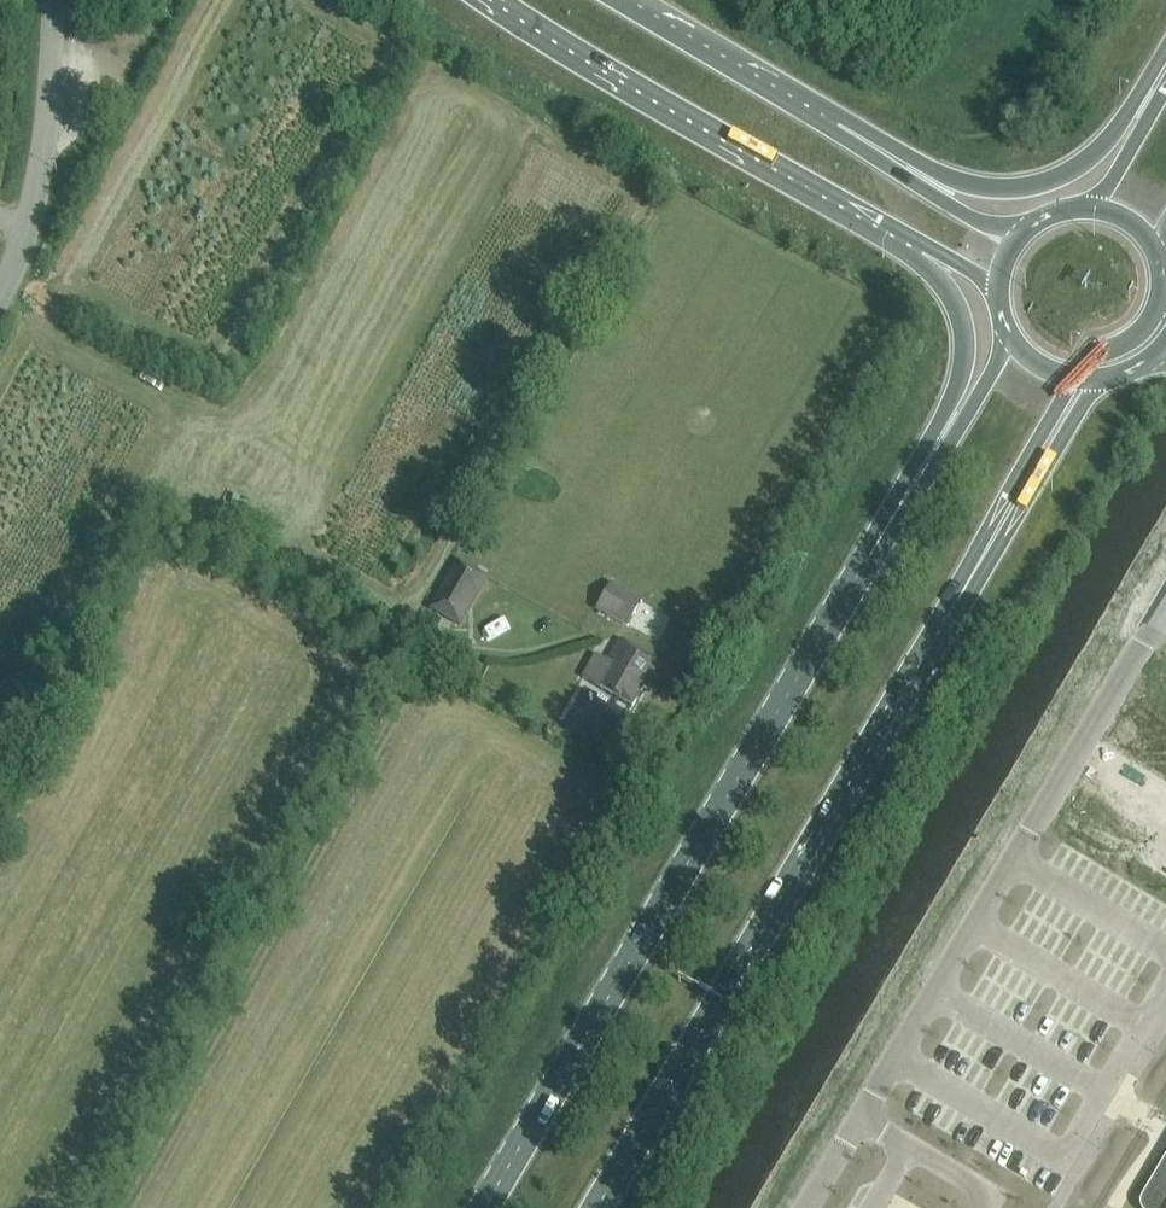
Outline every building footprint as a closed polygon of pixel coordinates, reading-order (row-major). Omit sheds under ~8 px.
[(459,626),(486,578),(457,561),(430,609),(459,626)] [(627,627),(642,601),(611,584),(597,610),(627,627)] [(648,690),(662,665),(618,639),(606,661),(596,655),(583,678),(600,687),(599,688),(633,707),(644,688),(648,690)] [(1141,1206),(1141,1207),(1165,1207),(1165,1159),(1142,1200),(1142,1201),(1141,1203),(1141,1205),(1141,1206)]
